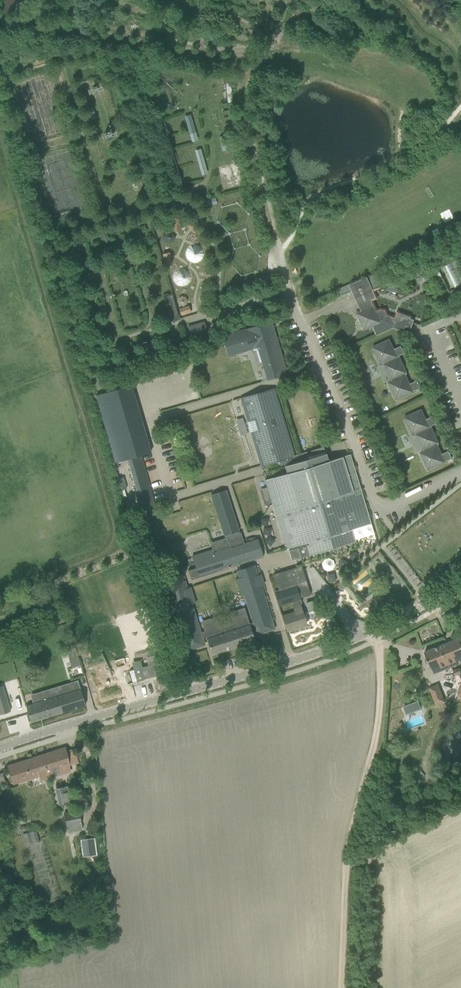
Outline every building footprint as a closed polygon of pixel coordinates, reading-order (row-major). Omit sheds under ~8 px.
[(183,115),(186,125),(192,124),(189,114),(183,115)] [(188,132),(190,141),(196,140),(194,130),(188,132)] [(204,164),(197,165),(199,175),(205,173),(204,164)] [(179,217),(171,217),(172,232),(180,231),(179,217)] [(69,232),(63,234),(64,240),(71,238),(69,232)] [(165,234),(163,237),(163,240),(165,243),(168,244),(172,243),(174,240),(174,236),(171,233),(168,232),(165,234)] [(193,242),(184,257),(195,265),(205,250),(193,242)] [(420,274),(418,278),(420,283),(424,285),(429,283),(431,278),(434,276),(432,273),(429,274),(425,272),(420,274)] [(412,326),(414,320),(410,319),(411,317),(409,316),(407,322),(387,315),(385,311),(381,310),(377,312),(374,306),(373,306),(371,300),(376,298),(367,278),(349,286),(362,311),(357,313),(364,330),(373,326),(377,336),(393,328),(404,332),(407,324),(412,326)] [(448,290),(443,293),(446,299),(451,297),(448,290)] [(188,305),(179,308),(181,315),(190,312),(188,305)] [(208,333),(203,321),(186,326),(190,337),(208,333)] [(287,373),(273,328),(271,322),(222,336),(228,356),(256,348),(266,379),(287,373)] [(389,340),(372,347),(375,354),(378,353),(383,362),(380,364),(384,363),(392,381),(388,382),(391,389),(394,388),(399,398),(396,399),(420,389),(417,381),(410,384),(405,375),(407,374),(399,356),(404,353),(401,346),(394,349),(389,340)] [(128,459),(143,512),(155,508),(140,455),(150,453),(130,385),(95,395),(115,463),(128,459)] [(294,456),(274,389),(240,399),(260,466),(279,461),(280,466),(290,462),(289,458),(294,456)] [(163,408),(198,399),(196,393),(162,402),(163,408)] [(421,410),(404,418),(407,424),(410,423),(414,433),(412,434),(412,435),(415,433),(424,451),(420,453),(423,459),(426,458),(430,468),(428,469),(428,470),(452,459),(449,451),(442,454),(437,445),(439,444),(431,426),(436,423),(433,416),(426,420),(421,410)] [(368,514),(350,454),(328,461),(325,453),(284,466),(286,474),(264,480),(289,560),(297,558),(297,559),(332,548),(333,551),(335,552),(339,551),(341,548),(340,546),(355,541),(351,529),(371,523),(368,514)] [(263,557),(257,540),(244,544),(240,532),(227,537),(231,548),(213,554),(212,550),(192,557),(195,568),(187,571),(191,580),(263,557)] [(255,641),(251,630),(255,628),(257,634),(274,629),(260,586),(263,584),(260,575),(257,576),(254,565),(236,571),(239,578),(235,579),(240,595),(244,594),(253,622),(249,624),(247,617),(204,630),(204,631),(200,633),(191,604),(195,603),(190,587),(186,589),(184,581),(167,586),(170,597),(167,598),(170,608),(173,607),(187,650),(204,645),(202,639),(206,638),(212,654),(255,641)] [(287,570),(284,571),(289,586),(292,585),(303,581),(305,581),(301,566),(299,567),(287,570)] [(275,592),(279,605),(300,599),(295,586),(275,592)] [(294,612),(282,616),(287,631),(306,625),(301,609),(299,603),(292,605),(294,612)] [(90,639),(91,642),(98,641),(97,637),(101,636),(101,633),(107,632),(106,627),(83,632),(85,640),(90,639)] [(429,662),(434,676),(444,672),(443,670),(460,663),(460,644),(459,639),(425,653),(429,662)] [(39,702),(26,706),(28,712),(31,722),(85,705),(77,681),(36,694),(39,702)] [(96,689),(99,701),(118,695),(115,684),(96,689)] [(445,701),(438,684),(429,687),(435,705),(445,701)] [(417,702),(404,707),(407,715),(420,710),(417,702)] [(0,713),(0,718),(1,721),(12,717),(10,710),(0,713)] [(7,767),(10,776),(12,784),(38,775),(40,781),(59,775),(71,772),(69,766),(69,765),(77,763),(74,749),(66,751),(65,748),(7,767)] [(56,788),(59,804),(67,803),(63,787),(56,788)] [(64,814),(66,826),(80,823),(78,811),(64,814)] [(80,840),(83,857),(97,856),(94,838),(80,840)]
